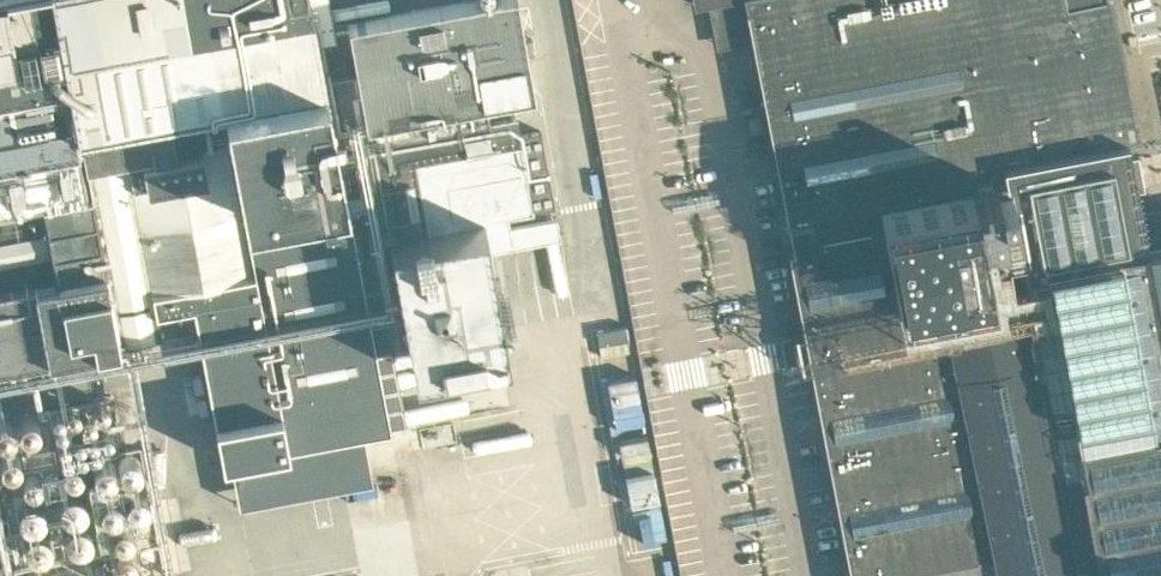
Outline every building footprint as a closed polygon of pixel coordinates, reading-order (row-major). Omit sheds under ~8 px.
[(35,200),(36,204),(0,210),(0,364),(198,327),(222,460),(230,459),(363,432),(405,424),(391,350),(379,353),(373,322),(397,318),(391,284),(367,289),(352,205),(376,201),(382,236),(387,235),(406,340),(501,323),(487,244),(558,231),(555,216),(508,224),(506,214),(555,205),(541,130),(518,134),(515,114),(489,119),(485,98),(533,89),(518,0),(462,0),(349,21),(334,22),(334,20),(329,21),(314,23),(310,0),(0,0),(0,206),(35,200)] [(793,249),(788,250),(804,333),(780,337),(787,372),(811,367),(851,575),(1160,575),(1160,208),(1138,212),(1134,192),(1146,190),(1139,156),(1128,158),(1124,139),(1139,136),(1111,0),(745,0),(793,249)] [(626,324),(597,329),(600,344),(629,338),(626,324)] [(630,345),(601,350),(608,385),(636,380),(630,345)] [(637,383),(609,388),(615,423),(644,418),(637,383)] [(3,436),(7,436),(11,433),(14,430),(15,426),(14,421),(12,418),(8,416),(3,415),(0,416),(0,435),(3,436)] [(647,434),(619,439),(625,474),(654,468),(647,434)] [(0,454),(0,458),(0,460),(3,463),(6,466),(11,466),(15,465),(18,462),(20,458),(20,454),(19,450),(16,447),(12,445),(7,446),(3,448),(1,451),(0,454)] [(24,474),(23,478),(23,482),(25,486),(28,489),(33,490),(37,490),(41,487),(43,484),(44,479),(43,475),(40,471),(36,469),(32,469),(28,470),(24,474)] [(654,472),(626,479),(629,491),(657,483),(654,472)] [(657,486),(629,492),(632,506),(660,500),(657,486)] [(650,511),(638,514),(644,542),(655,540),(650,511)] [(65,530),(65,535),(67,540),(70,544),(74,546),(79,547),(84,546),(88,543),(91,539),(92,534),(92,529),(89,525),(85,521),(81,520),(76,520),(71,522),(67,525),(65,530)] [(24,538),(24,543),(26,548),(29,552),(33,554),(38,555),(43,554),(47,551),(50,547),(52,542),(51,537),(49,532),(45,529),(40,528),(35,528),(30,530),(26,533),(24,538)]
